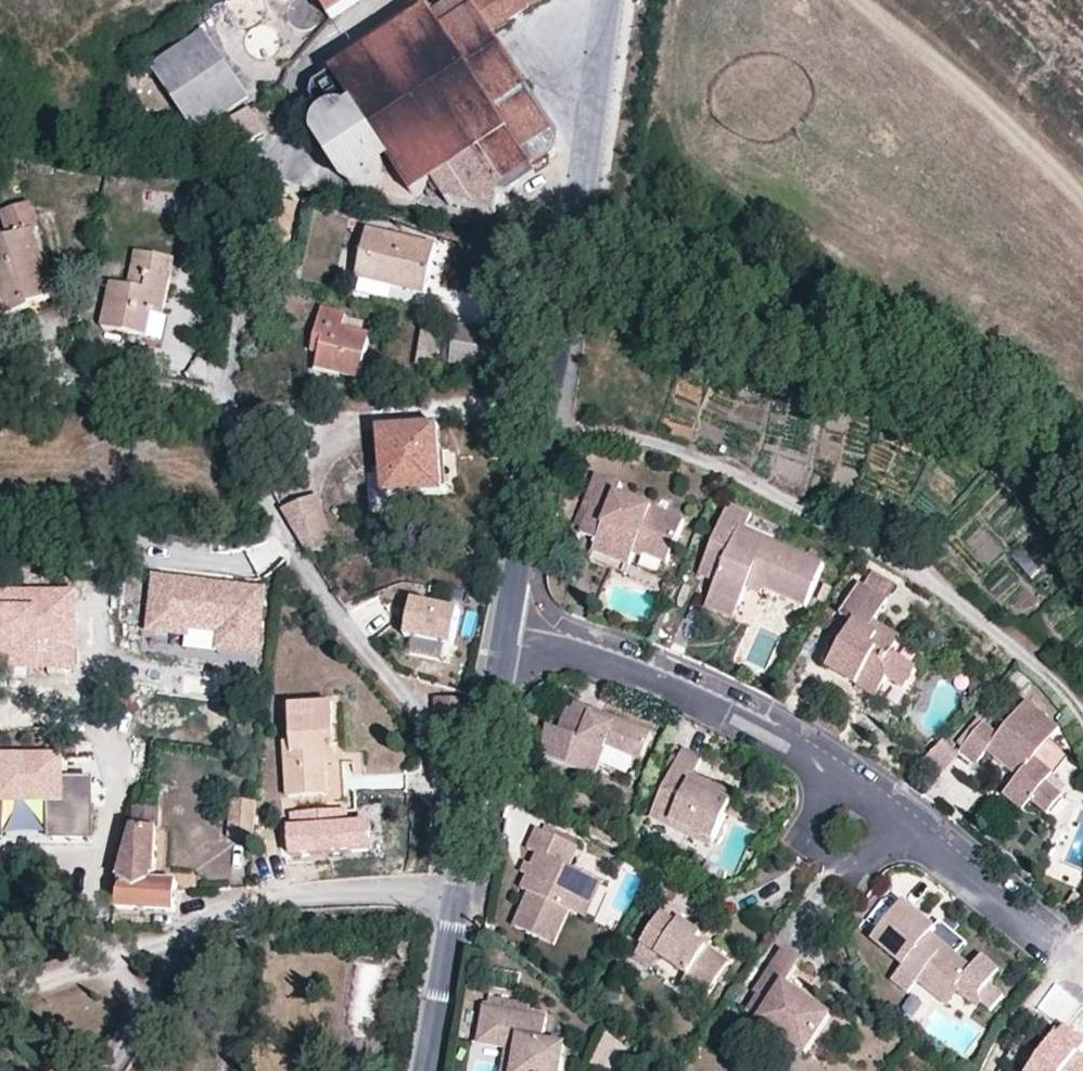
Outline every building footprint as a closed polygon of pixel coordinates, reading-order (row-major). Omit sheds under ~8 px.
[(227,1),(228,7),(231,13),(235,17),(240,20),(246,21),(252,20),(258,18),(262,14),(265,8),(266,2),(266,0),(228,0),(227,1)] [(323,14),(323,8),(321,2),(319,0),(293,0),(290,4),(289,10),(290,16),(293,21),(298,25),(304,27),(310,27),(316,24),(320,20),(323,14)] [(466,0),(465,0),(453,0),(431,14),(427,9),(389,35),(332,71),(332,74),(315,85),(316,94),(321,121),(319,130),(320,137),(324,144),(330,148),(341,151),(348,148),(350,151),(344,157),(341,165),(343,173),(346,180),(353,185),(360,187),(366,187),(370,194),(407,205),(411,194),(432,182),(445,203),(449,201),(491,212),(496,190),(550,156),(554,135),(500,52),(488,32),(536,0),(466,0)] [(355,0),(321,0),(331,15),(355,0)] [(255,50),(260,52),(265,52),(270,50),(274,46),(276,41),(277,36),(275,31),(272,26),(267,24),(262,23),(256,24),(252,27),(249,31),(247,37),(248,42),(251,47),(255,50)] [(249,95),(203,28),(148,62),(193,129),(249,95)] [(260,130),(245,107),(213,128),(228,151),(260,130)] [(36,227),(41,224),(31,198),(2,207),(9,234),(0,237),(0,285),(8,310),(31,303),(30,300),(56,292),(36,227)] [(439,247),(371,231),(360,277),(428,296),(434,270),(439,247)] [(117,284),(106,327),(150,335),(155,314),(165,314),(179,258),(157,254),(147,289),(117,284)] [(614,309),(624,314),(628,305),(619,300),(614,309)] [(366,335),(339,329),(342,313),(317,307),(308,346),(317,349),(313,367),(356,377),(366,335)] [(460,324),(450,368),(493,377),(503,334),(460,324)] [(426,329),(419,367),(437,370),(444,334),(426,329)] [(889,403),(894,389),(886,388),(882,401),(889,403)] [(424,447),(435,446),(435,435),(434,419),(373,422),(376,490),(426,488),(424,447)] [(437,488),(435,446),(424,447),(426,488),(437,488)] [(680,518),(616,493),(619,481),(593,472),(583,499),(588,503),(580,526),(595,533),(589,548),(625,561),(631,547),(664,560),(680,518)] [(327,548),(317,493),(281,505),(292,528),(303,549),(327,548)] [(769,580),(766,586),(808,604),(826,562),(742,526),(749,510),(731,502),(701,573),(717,579),(712,591),(741,603),(749,585),(754,573),(769,580)] [(763,590),(766,586),(769,580),(754,573),(749,585),(763,590)] [(870,587),(892,601),(901,588),(879,574),(870,587)] [(828,579),(821,594),(829,597),(835,582),(828,579)] [(261,593),(154,582),(148,634),(185,638),(186,627),(222,631),(220,651),(255,655),(261,593)] [(860,624),(832,668),(880,698),(891,681),(907,691),(921,669),(899,655),(908,641),(881,624),(894,602),(892,601),(870,587),(865,584),(846,615),(860,624)] [(0,587),(0,669),(76,668),(76,586),(0,587)] [(736,614),(741,603),(712,591),(707,602),(736,614)] [(749,592),(736,621),(750,627),(762,597),(749,592)] [(458,607),(411,600),(405,636),(452,644),(458,607)] [(285,704),(288,738),(283,738),(287,791),(344,787),(341,747),(333,748),(330,701),(285,704)] [(586,714),(588,708),(573,702),(572,708),(565,706),(556,726),(549,724),(536,753),(590,775),(601,746),(636,759),(648,732),(612,718),(609,724),(586,714)] [(1013,789),(1032,805),(1048,818),(1064,799),(1048,786),(1056,775),(1039,760),(1064,730),(1031,702),(1003,735),(988,723),(987,722),(964,748),(981,762),(989,753),(1012,772),(1017,766),(1026,774),(1021,780),(1013,789)] [(612,718),(588,708),(586,714),(609,724),(612,718)] [(945,736),(921,758),(939,777),(963,755),(945,736)] [(669,815),(665,824),(688,835),(690,831),(710,838),(727,799),(707,792),(711,784),(689,774),(696,756),(676,746),(649,805),(669,815)] [(87,831),(88,794),(78,794),(78,773),(56,773),(56,752),(0,752),(0,795),(46,795),(57,795),(57,806),(46,806),(46,830),(87,831)] [(1012,772),(1021,780),(1026,774),(1017,766),(1012,772)] [(88,773),(78,773),(78,794),(88,794),(88,773)] [(730,793),(711,784),(707,792),(727,799),(730,793)] [(1024,814),(1032,805),(1013,789),(1005,798),(1024,814)] [(46,795),(46,806),(57,806),(57,795),(46,795)] [(229,802),(228,834),(243,835),(244,802),(229,802)] [(645,815),(665,824),(669,815),(649,805),(645,815)] [(157,827),(158,808),(139,806),(118,879),(123,879),(115,907),(176,911),(177,893),(178,882),(154,881),(157,827)] [(335,825),(334,808),(291,810),(292,830),(287,830),(288,854),(369,850),(368,823),(335,825)] [(575,912),(591,876),(565,865),(575,839),(564,833),(562,839),(532,826),(524,845),(533,850),(526,863),(515,884),(527,892),(513,924),(553,942),(568,911),(575,912)] [(707,844),(710,838),(690,831),(688,835),(707,844)] [(603,883),(591,876),(575,912),(585,917),(603,883)] [(928,927),(897,902),(868,940),(900,964),(888,979),(905,992),(915,979),(931,992),(937,985),(946,982),(956,990),(975,994),(975,1000),(987,1009),(995,998),(980,986),(994,969),(976,955),(966,967),(939,947),(935,952),(919,940),(928,927)] [(701,997),(724,965),(703,950),(688,939),(693,931),(677,919),(681,914),(666,903),(627,957),(645,969),(655,955),(684,976),(680,982),(701,997)] [(709,942),(693,931),(688,939),(703,950),(709,942)] [(806,1004),(780,986),(794,964),(777,953),(749,992),(753,997),(743,1011),(802,1052),(811,1040),(825,1019),(806,1004)] [(946,982),(937,985),(931,992),(946,1004),(956,990),(946,982)] [(484,1032),(523,1039),(517,1070),(563,1070),(568,1047),(547,1043),(551,1019),(505,1010),(507,1000),(493,997),(491,1008),(489,1007),(484,1032)] [(1024,1070),(1082,1070),(1082,1054),(1077,1050),(1082,1041),(1082,1038),(1060,1021),(1024,1070)] [(506,1070),(517,1070),(523,1039),(484,1032),(482,1042),(510,1047),(506,1070)] [(595,1067),(613,1070),(621,1070),(628,1043),(602,1037),(595,1067)]
